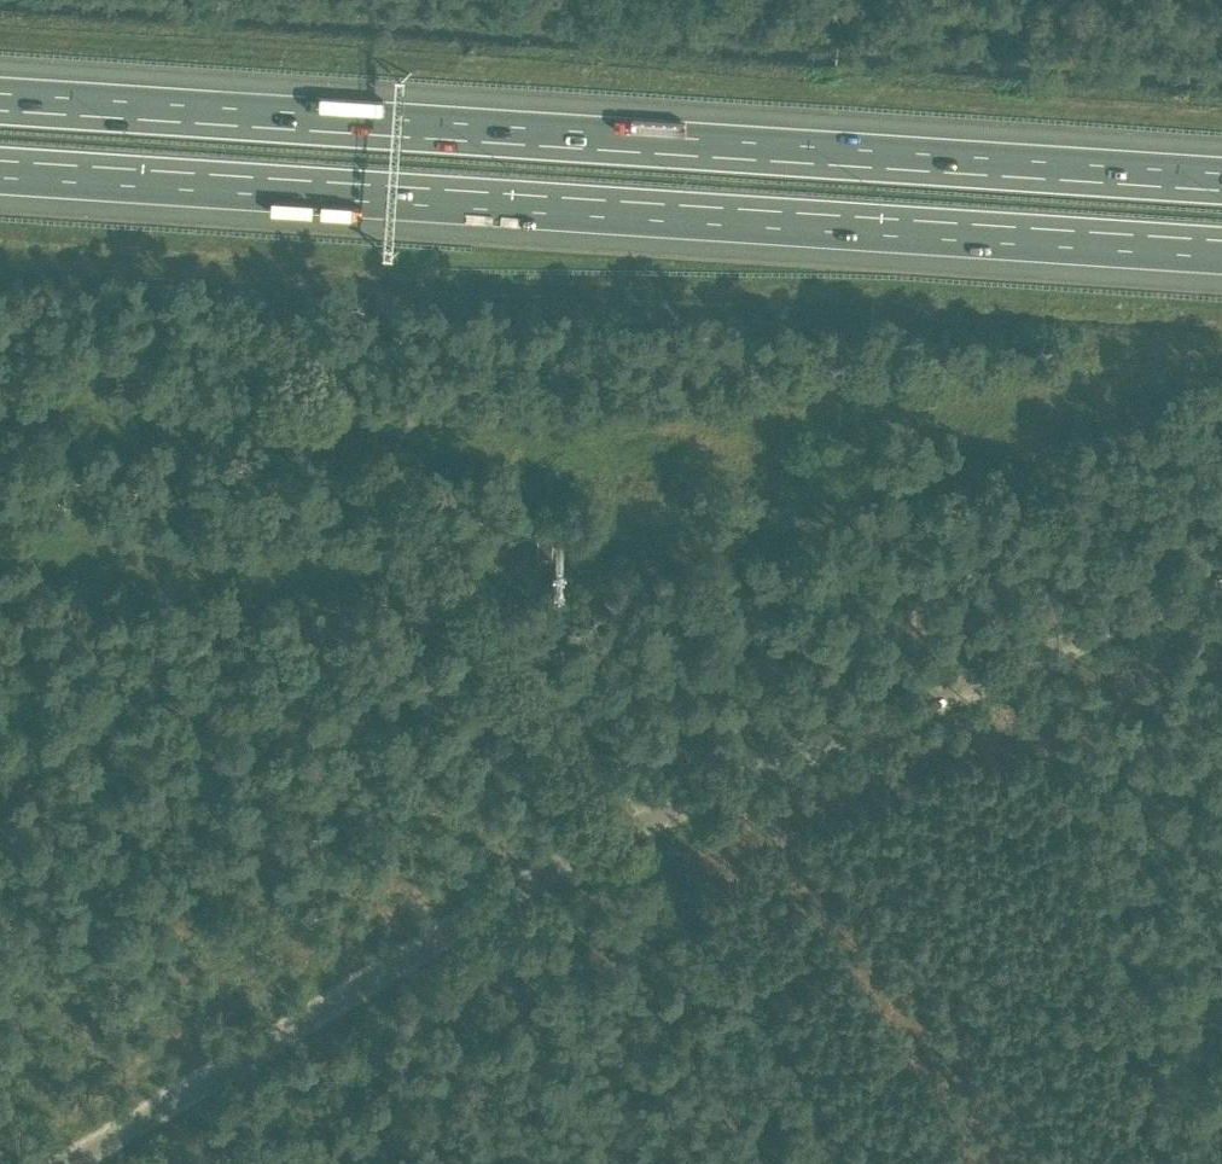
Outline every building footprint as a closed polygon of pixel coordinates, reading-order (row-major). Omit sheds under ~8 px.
[(553,532),(538,532),(538,557),(552,557),(553,532)]
